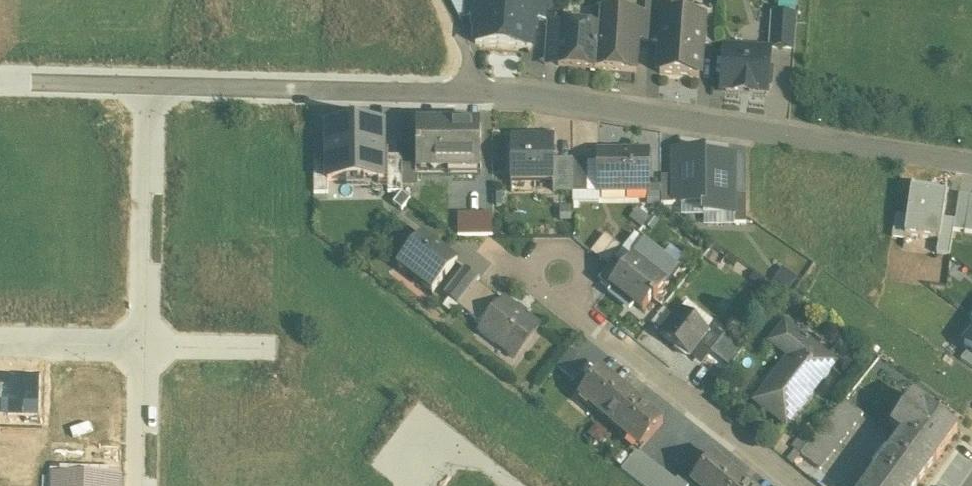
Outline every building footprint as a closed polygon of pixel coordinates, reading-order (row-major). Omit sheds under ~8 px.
[(463,16),(477,17),(478,0),(464,0),(463,16)] [(477,17),(475,43),(503,45),(506,0),(478,0),(477,17)] [(503,45),(531,47),(532,21),(534,0),(506,0),(503,45)] [(532,21),(546,22),(547,18),(548,0),(534,0),(532,21)] [(652,4),(639,3),(638,15),(639,15),(637,39),(649,40),(651,16),(652,4)] [(715,8),(696,7),(695,19),(702,20),(700,42),(713,43),(715,8)] [(638,15),(599,12),(598,28),(595,67),(635,70),(637,39),(639,15),(638,15)] [(796,16),(770,14),(767,46),(794,48),(796,16)] [(663,17),(651,16),(650,39),(661,40),(663,17)] [(695,19),(663,17),(661,40),(662,40),(660,71),(698,74),(700,42),(702,20),(695,19)] [(562,19),(547,18),(546,22),(545,48),(558,49),(560,25),(561,25),(562,19)] [(598,28),(590,27),(586,21),(579,21),(574,26),(561,25),(560,25),(558,49),(557,65),(595,68),(595,67),(598,28)] [(15,23),(6,23),(6,46),(14,46),(15,23)] [(768,54),(741,52),(741,49),(724,48),(723,65),(725,65),(723,90),(765,93),(765,85),(769,86),(770,69),(766,68),(768,54)] [(480,124),(416,124),(416,157),(416,170),(417,170),(480,170),(480,124)] [(383,125),(327,126),(327,157),(327,181),(383,181),(383,125)] [(553,136),(510,136),(510,184),(552,184),(553,184),(553,159),(553,136)] [(648,149),(597,149),(597,190),(648,190),(648,149)] [(683,205),(706,204),(706,156),(706,150),(672,150),(672,175),(673,198),(683,205)] [(706,156),(706,215),(734,215),(734,195),(734,155),(706,156)] [(327,181),(327,157),(313,157),(314,193),(328,193),(327,181)] [(401,157),(387,157),(387,193),(401,193),(401,185),(401,183),(401,157)] [(416,157),(401,157),(401,183),(401,185),(417,184),(417,170),(416,170),(416,157)] [(571,159),(553,159),(553,184),(552,184),(552,191),(572,191),(571,159)] [(586,191),(586,159),(571,159),(572,191),(586,191)] [(661,175),(661,203),(673,203),(673,198),(672,175),(661,175)] [(947,187),(912,181),(907,214),(904,233),(905,233),(938,238),(939,238),(943,217),(947,187)] [(410,200),(401,193),(393,204),(402,210),(410,200)] [(953,227),(971,230),(971,195),(958,193),(954,219),(953,227)] [(746,195),(734,195),(734,215),(735,222),(747,222),(746,195)] [(459,210),(458,233),(494,234),(495,211),(459,210)] [(907,214),(895,213),(892,235),(905,237),(905,233),(904,233),(907,214)] [(954,219),(943,217),(939,238),(938,238),(936,251),(949,253),(953,227),(954,219)] [(591,253),(610,268),(614,262),(624,249),(606,234),(591,253)] [(456,263),(421,236),(396,267),(432,295),(456,263)] [(624,270),(609,289),(628,304),(630,301),(645,312),(654,300),(656,302),(667,288),(632,260),(624,270)] [(610,268),(599,281),(609,289),(624,270),(614,262),(610,268)] [(464,269),(447,289),(454,294),(449,301),(457,307),(475,284),(478,280),(464,269)] [(493,298),(475,284),(457,307),(475,321),(493,298)] [(534,324),(503,299),(478,332),(509,356),(534,324)] [(675,316),(664,307),(650,324),(661,333),(675,316)] [(708,332),(680,310),(661,333),(660,335),(688,358),(699,344),(708,332)] [(714,323),(708,332),(699,344),(711,354),(727,333),(714,323)] [(792,360),(757,403),(786,426),(833,367),(785,329),(773,345),(792,360)] [(727,333),(711,354),(730,369),(746,348),(727,333)] [(571,347),(557,364),(576,379),(590,362),(571,347)] [(970,347),(962,358),(971,365),(971,349),(970,347)] [(662,424),(599,372),(577,398),(640,450),(662,424)] [(39,415),(39,374),(0,373),(0,414),(39,415)] [(927,410),(916,402),(908,413),(903,409),(891,427),(903,435),(936,459),(956,431),(940,420),(941,418),(928,409),(927,410)] [(835,411),(800,456),(819,471),(855,426),(835,411)] [(357,445),(340,432),(334,440),(351,453),(357,445)] [(866,485),(916,485),(936,459),(903,435),(866,485)] [(634,452),(620,470),(640,485),(677,485),(634,452)] [(711,458),(690,484),(692,485),(745,485),(711,458)] [(49,485),(63,485),(64,477),(50,476),(49,485)] [(107,478),(64,477),(63,485),(107,485),(107,478)] [(107,485),(121,485),(121,478),(107,478),(107,485)]
